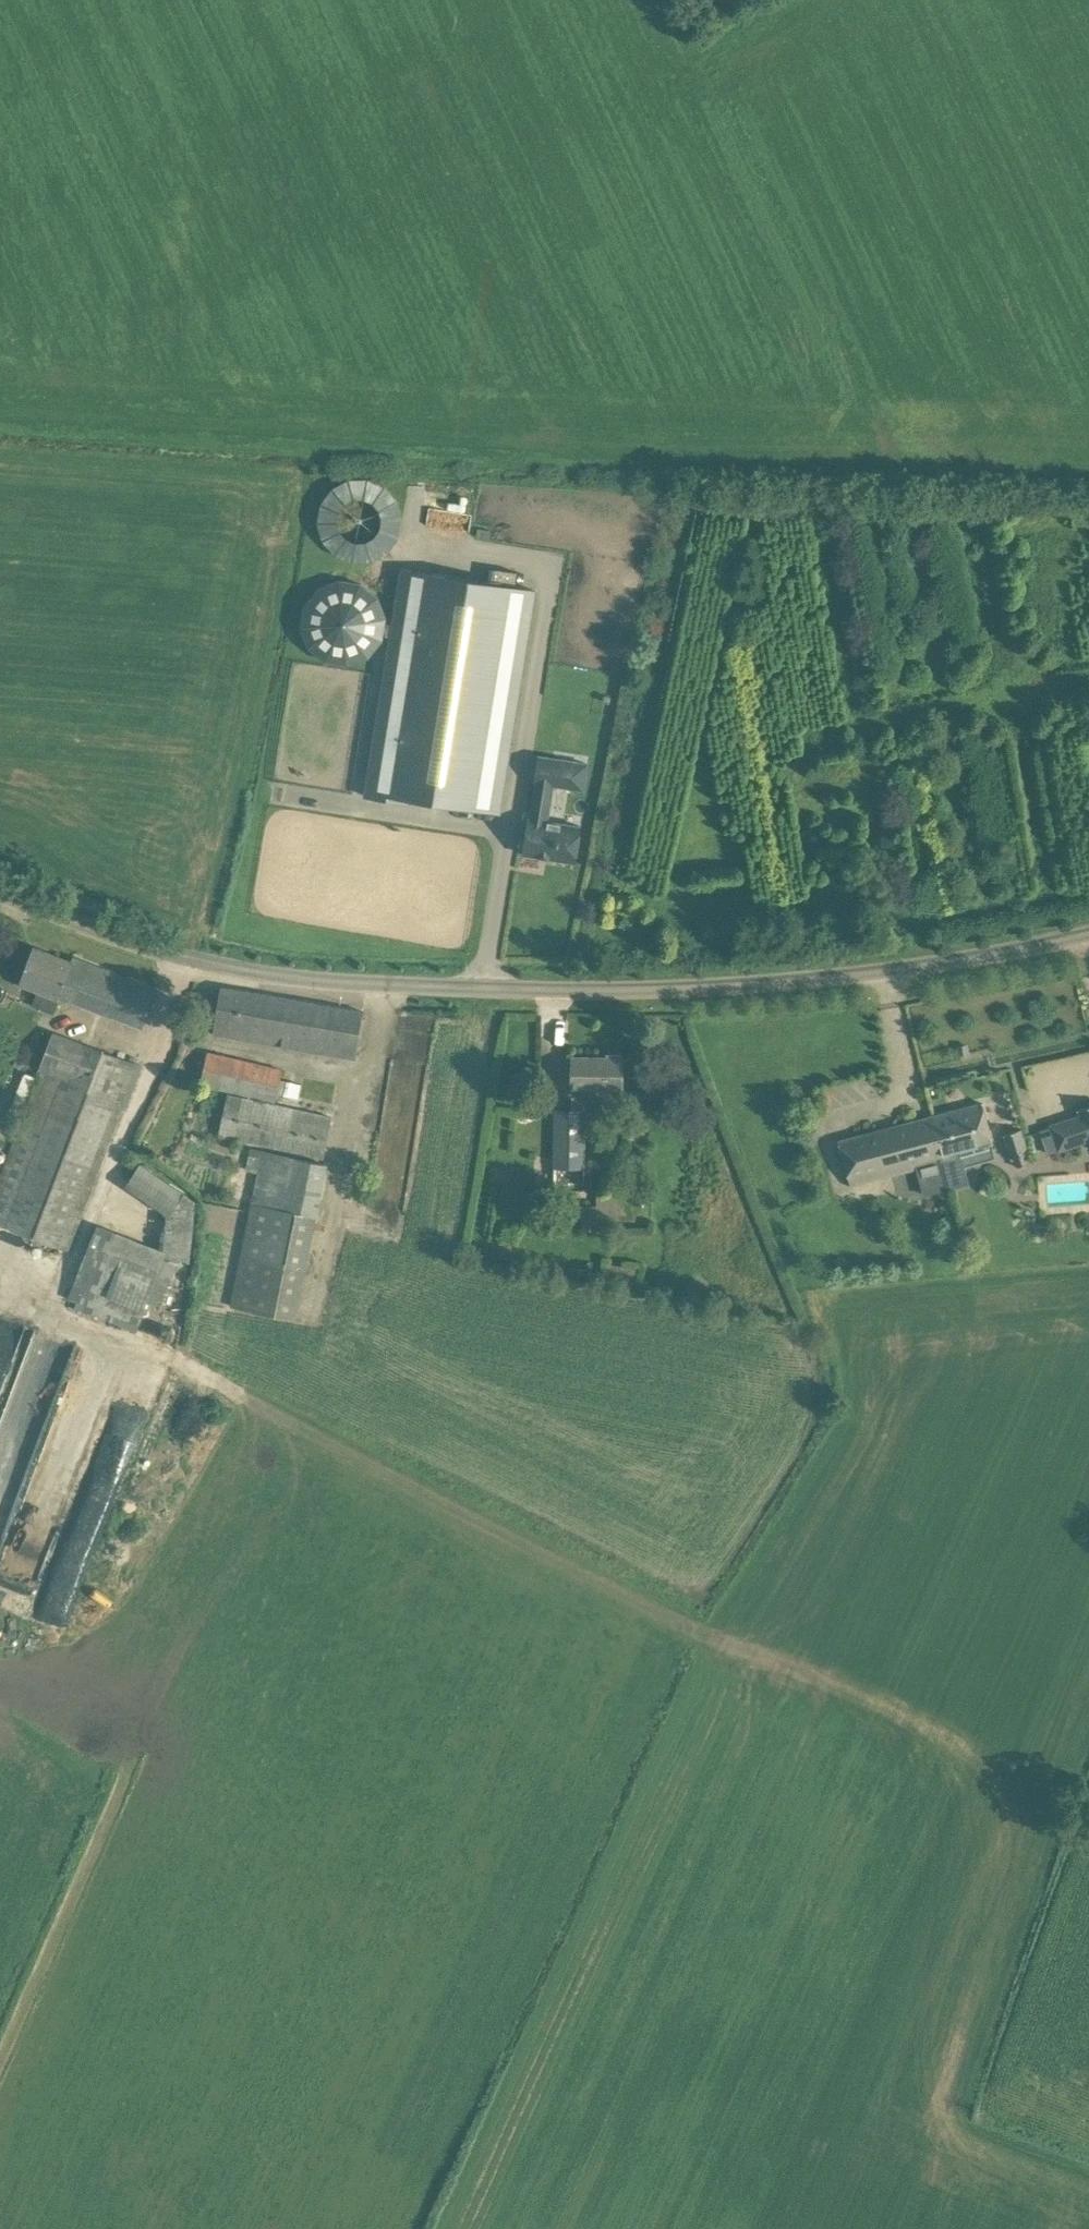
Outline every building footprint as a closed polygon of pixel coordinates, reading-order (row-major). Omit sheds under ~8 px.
[(313,497),(337,567),(407,542),(383,473),(313,497)] [(455,483),(446,535),(488,542),(490,542),(498,490),(455,483)] [(501,812),(537,589),(445,574),(402,567),(392,623),(387,622),(387,617),(379,596),(362,582),(340,578),(319,586),(304,604),(301,626),(309,648),(326,662),(349,665),(370,657),(384,640),(385,634),(390,635),(365,795),(410,802),(411,797),(501,812)] [(572,760),(540,755),(535,781),(537,782),(532,817),(530,817),(529,821),(526,820),(523,838),(526,839),(524,853),(541,856),(541,855),(549,856),(549,857),(575,861),(581,825),(548,820),(555,778),(569,780),(572,760)] [(141,1027),(156,987),(74,956),(72,961),(34,946),(20,983),(38,990),(31,1005),(54,1013),(60,997),(141,1027)] [(221,986),(214,1033),(356,1058),(364,1011),(221,986)] [(82,1041),(53,1031),(39,1068),(43,1070),(0,1183),(0,1223),(69,1250),(125,1103),(128,1104),(142,1065),(82,1043),(82,1041)] [(203,1073),(200,1084),(276,1102),(277,1098),(278,1094),(299,1098),(302,1084),(281,1079),(283,1069),(208,1052),(203,1073)] [(554,1166),(554,1167),(585,1168),(585,1167),(586,1110),(599,1111),(599,1088),(624,1088),(624,1079),(624,1058),(621,1058),(621,1054),(607,1054),(607,1057),(573,1057),(572,1088),(570,1088),(570,1090),(572,1090),(572,1109),(555,1109),(555,1131),(554,1166)] [(324,1156),(333,1115),(228,1092),(219,1134),(324,1156)] [(938,1134),(932,1135),(938,1156),(994,1142),(989,1123),(983,1102),(933,1116),(938,1134)] [(1078,1109),(1081,1115),(1088,1140),(1088,1141),(1088,1105),(1078,1109)] [(927,1183),(944,1177),(932,1135),(938,1134),(933,1116),(839,1141),(850,1185),(923,1165),(927,1183)] [(1023,1128),(1003,1134),(1010,1157),(1014,1156),(1016,1162),(1024,1160),(1023,1154),(1030,1152),(1023,1128)] [(1053,1133),(1043,1136),(1049,1153),(1059,1150),(1054,1133),(1053,1133)] [(231,1305),(296,1318),(328,1163),(250,1147),(246,1169),(259,1171),(231,1305)] [(180,1257),(190,1260),(196,1200),(142,1162),(126,1185),(163,1211),(160,1246),(97,1223),(68,1296),(77,1300),(75,1307),(137,1331),(146,1309),(144,1308),(147,1300),(162,1306),(180,1257)] [(582,1228),(616,1229),(617,1189),(597,1189),(597,1205),(583,1204),(582,1228)]
